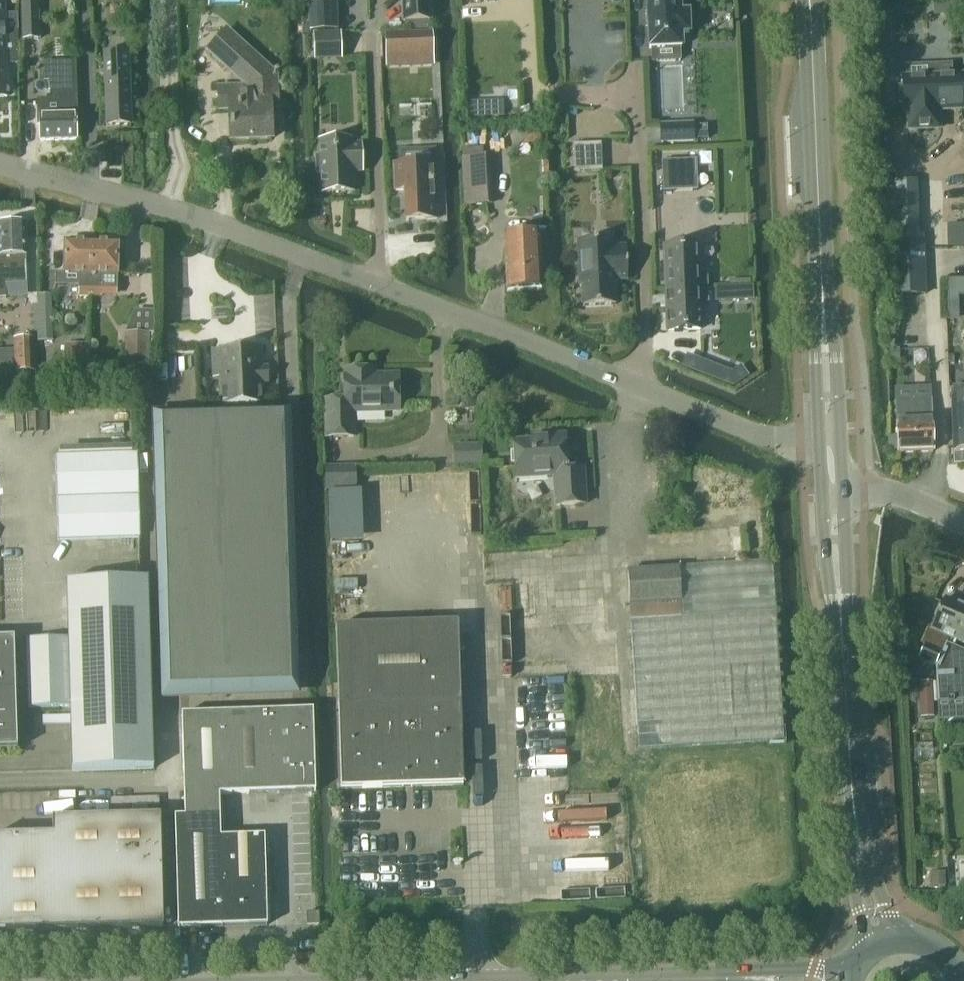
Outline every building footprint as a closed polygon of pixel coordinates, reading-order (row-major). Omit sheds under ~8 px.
[(22,19),(22,41),(39,41),(39,19),(39,0),(22,0),(22,19)] [(310,31),(337,30),(336,0),(309,1),(310,31)] [(403,22),(430,21),(429,0),(402,0),(403,22)] [(648,12),(647,13),(648,14),(648,25),(647,26),(648,27),(649,49),(651,49),(651,63),(681,62),(680,48),(681,47),(681,34),(689,34),(688,14),(680,14),(679,0),(647,0),(648,12)] [(933,1),(933,8),(949,8),(950,17),(961,17),(960,0),(933,1)] [(6,65),(19,64),(18,30),(5,30),(4,2),(0,2),(0,98),(7,98),(6,65)] [(276,76),(227,31),(208,52),(247,87),(220,88),(220,110),(230,110),(231,142),(272,140),(271,109),(279,109),(276,76)] [(315,60),(341,59),(340,33),(314,34),(315,60)] [(407,58),(433,57),(432,33),(406,34),(407,58)] [(131,125),(129,53),(104,54),(106,126),(131,125)] [(39,101),(40,141),(76,140),(74,64),(45,64),(45,80),(51,79),(52,101),(39,101)] [(960,76),(951,77),(951,64),(934,65),(935,77),(902,79),(902,87),(898,87),(899,103),(903,103),(903,112),(907,112),(908,130),(938,129),(938,111),(961,110),(960,76)] [(692,125),(660,126),(661,142),(693,141),(693,140),(692,126),(692,125)] [(707,126),(692,126),(693,140),(707,139),(707,126)] [(524,145),(541,144),(541,128),(524,128),(524,145)] [(320,174),(321,194),(353,193),(352,173),(362,172),(361,145),(351,145),(351,141),(319,142),(319,157),(315,157),(316,174),(320,174)] [(600,144),(574,146),(575,172),(601,171),(600,144)] [(461,157),(464,207),(492,206),(489,156),(483,157),(482,148),(463,149),(463,157),(461,157)] [(661,162),(662,192),(697,191),(696,160),(661,162)] [(434,163),(393,165),(395,191),(404,191),(405,221),(436,220),(434,163)] [(914,185),(884,186),(886,238),(892,237),(916,237),(914,185)] [(7,298),(6,284),(27,282),(26,270),(24,224),(0,225),(0,298),(7,298)] [(952,225),(953,248),(963,247),(963,225),(952,225)] [(538,232),(533,232),(512,233),(503,234),(507,291),(541,289),(538,232)] [(894,295),(908,295),(924,294),(922,236),(916,237),(892,237),(894,295)] [(578,242),(580,288),(582,288),(583,306),(615,305),(614,286),(613,286),(613,285),(614,281),(615,280),(627,279),(626,247),(613,248),(612,240),(578,242)] [(65,242),(64,273),(56,273),(55,286),(78,286),(78,297),(90,297),(90,284),(90,274),(91,243),(65,242)] [(90,297),(101,298),(102,275),(118,275),(118,243),(91,243),(90,274),(90,284),(90,297)] [(667,289),(707,288),(707,272),(698,272),(697,247),(697,246),(665,247),(665,249),(667,289)] [(707,288),(667,289),(668,330),(668,331),(700,330),(700,329),(699,304),(708,303),(707,288)] [(751,288),(715,289),(716,301),(752,299),(751,288)] [(33,305),(35,341),(53,340),(51,295),(38,295),(38,305),(33,305)] [(125,333),(124,370),(149,371),(149,366),(156,366),(156,333),(125,333)] [(14,340),(15,373),(34,372),(33,339),(14,340)] [(86,345),(64,346),(64,368),(87,367),(86,345)] [(213,372),(218,372),(219,406),(264,404),(263,385),(269,384),(268,367),(262,367),(261,347),(212,349),(213,372)] [(899,364),(899,349),(888,349),(888,364),(899,364)] [(325,401),(326,440),(356,439),(355,415),(399,414),(398,375),(373,375),(373,370),(350,370),(350,376),(347,376),(347,395),(343,395),(343,400),(325,401)] [(913,400),(916,452),(933,452),(930,399),(913,400)] [(953,451),(963,451),(963,399),(951,399),(953,451)] [(897,453),(916,452),(913,400),(895,401),(897,436),(897,451),(897,453)] [(161,432),(168,679),(292,676),(284,428),(161,432)] [(513,443),(516,481),(552,479),(553,508),(585,506),(583,469),(567,470),(565,436),(530,438),(530,442),(513,443)] [(897,436),(888,437),(889,449),(893,449),(894,451),(897,451),(897,436)] [(481,444),(453,445),(454,467),(482,466),(481,444)] [(57,540),(139,538),(137,454),(55,456),(57,540)] [(727,527),(728,553),(741,552),(740,526),(727,527)] [(627,571),(638,750),(783,741),(772,561),(627,571)] [(70,707),(72,771),(154,768),(148,580),(66,582),(68,637),(25,639),(27,708),(70,707)] [(924,661),(935,666),(961,606),(943,599),(930,630),(939,634),(932,650),(929,649),(924,661)] [(935,666),(936,667),(938,701),(963,700),(963,652),(953,647),(955,642),(963,646),(963,608),(961,606),(935,666)] [(458,623),(336,627),(340,789),(463,785),(458,623)] [(17,749),(17,743),(14,646),(14,639),(0,640),(0,750),(17,749)] [(932,682),(919,683),(921,718),(934,718),(932,682)] [(219,794),(315,792),(313,711),(182,714),(184,817),(220,816),(219,794)] [(220,837),(221,837),(220,816),(184,817),(174,817),(178,928),(222,927),(220,837)] [(52,835),(0,836),(0,933),(163,929),(160,817),(51,820),(52,835)] [(220,837),(222,927),(267,925),(265,836),(221,837),(220,837)] [(930,886),(945,886),(945,872),(929,872),(930,886)] [(307,925),(314,924),(319,924),(318,913),(306,913),(307,925)]
